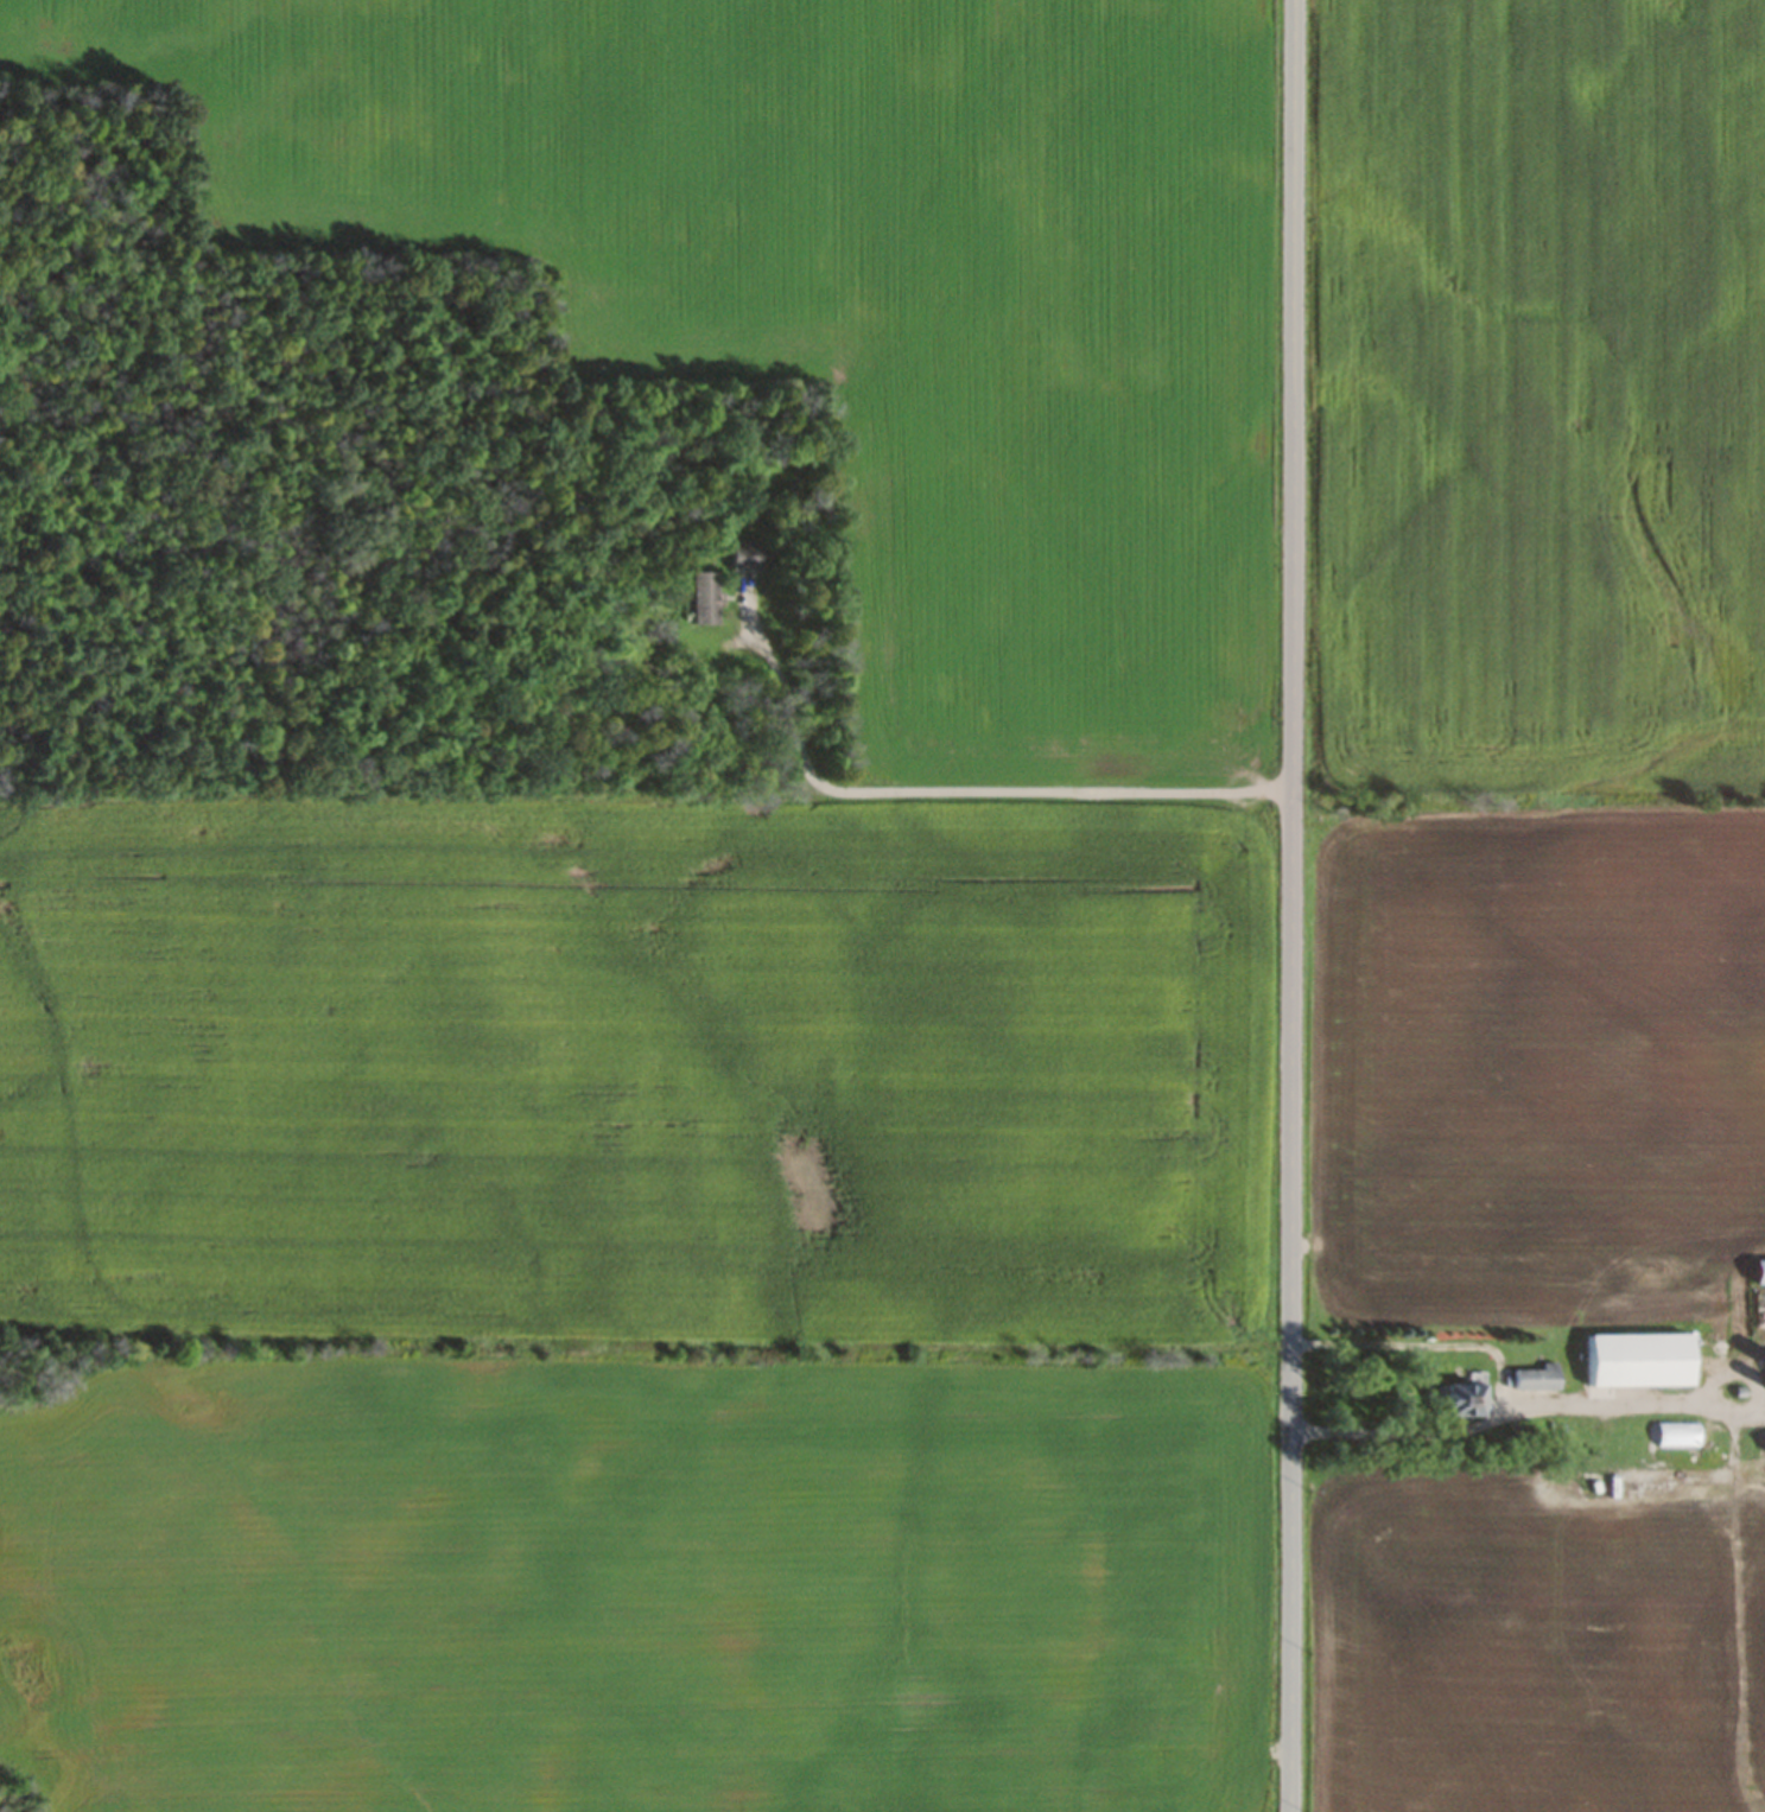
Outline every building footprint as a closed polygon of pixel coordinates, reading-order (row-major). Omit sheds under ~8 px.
[(763,568),(763,541),(732,541),(732,568),(763,568)] [(720,623),(720,571),(694,571),(694,623),(720,623)] [(1698,1386),(1698,1346),(1718,1346),(1718,1334),(1591,1334),(1591,1387),(1698,1386)] [(1515,1389),(1562,1389),(1562,1362),(1544,1362),(1544,1368),(1515,1368),(1515,1389)] [(1488,1416),(1488,1381),(1472,1381),(1472,1383),(1448,1383),(1448,1416),(1488,1416)] [(1659,1422),(1659,1446),(1702,1446),(1702,1422),(1659,1422)]
